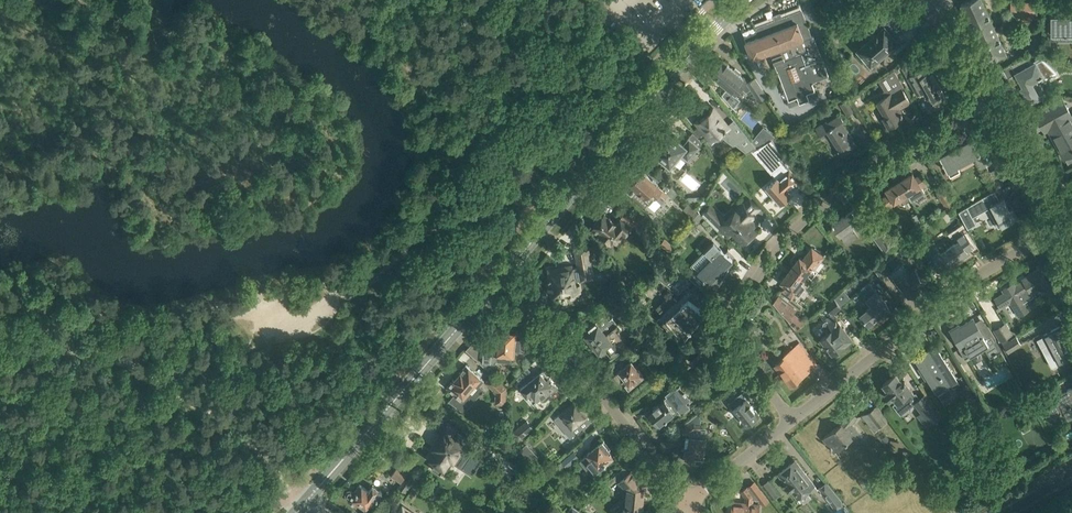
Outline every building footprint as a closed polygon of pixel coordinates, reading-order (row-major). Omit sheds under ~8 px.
[(961,5),(987,63),(1007,55),(982,0),(971,0),(961,5)] [(1011,2),(1011,9),(1011,19),(1035,19),(1035,2),(1011,2)] [(746,41),(750,52),(752,58),(773,50),(775,53),(772,55),(777,69),(778,69),(789,99),(798,96),(800,103),(809,99),(807,93),(815,90),(812,82),(829,76),(823,60),(814,36),(812,37),(802,10),(756,27),(759,36),(746,41)] [(877,33),(858,49),(872,66),(881,59),(880,58),(890,48),(891,49),(899,43),(904,39),(897,31),(906,22),(903,18),(902,16),(900,14),(897,12),(895,11),(892,10),(889,10),(886,10),(877,12),(886,22),(875,31),(877,33)] [(1051,15),(1051,34),(1071,34),(1071,15),(1064,15),(1064,16),(1060,16),(1060,15),(1051,15)] [(921,55),(907,63),(908,64),(902,68),(917,95),(928,89),(930,94),(929,95),(929,97),(933,104),(934,104),(942,100),(942,99),(940,96),(948,92),(943,83),(941,84),(938,77),(939,76),(934,68),(927,72),(924,68),(926,67),(920,56),(921,56),(921,55)] [(1029,55),(1012,64),(1016,72),(1007,77),(1013,88),(1022,83),(1024,86),(1021,87),(1029,102),(1045,93),(1039,83),(1035,85),(1034,82),(1040,78),(1042,81),(1059,72),(1042,56),(1033,61),(1029,55)] [(748,80),(747,80),(740,74),(741,72),(735,68),(734,70),(727,64),(727,65),(723,62),(713,75),(728,87),(722,94),(734,108),(741,99),(735,95),(741,87),(747,92),(751,89),(759,101),(767,95),(755,77),(749,81),(748,80)] [(880,99),(877,101),(886,116),(883,118),(889,127),(905,117),(898,106),(902,104),(903,106),(910,102),(905,92),(902,87),(903,86),(894,70),(885,76),(894,92),(891,93),(884,97),(882,94),(878,96),(880,99)] [(1045,107),(1035,113),(1045,131),(1048,129),(1064,158),(1071,153),(1071,115),(1063,98),(1045,107)] [(855,110),(848,99),(840,104),(847,115),(855,110)] [(714,109),(698,122),(698,123),(699,122),(706,131),(713,139),(714,138),(720,133),(733,144),(736,141),(746,133),(734,118),(725,125),(720,119),(714,110),(714,109)] [(857,146),(851,137),(842,122),(844,121),(840,115),(828,123),(827,121),(815,128),(820,136),(827,131),(839,150),(838,150),(842,156),(857,146)] [(764,126),(752,140),(757,146),(775,135),(764,126)] [(689,139),(684,145),(667,130),(655,144),(659,148),(655,152),(670,166),(681,154),(688,160),(699,148),(689,139)] [(772,139),(753,151),(757,148),(758,149),(761,147),(760,146),(765,144),(773,153),(769,156),(775,163),(769,169),(777,178),(767,187),(781,203),(791,193),(789,190),(800,180),(781,159),(785,156),(778,148),(779,148),(772,139)] [(972,139),(940,156),(945,166),(948,171),(950,176),(960,171),(958,166),(974,157),(981,171),(987,168),(980,154),(981,154),(972,139)] [(669,194),(642,171),(631,184),(638,191),(637,192),(645,199),(650,204),(659,193),(665,198),(669,194)] [(913,173),(899,181),(903,186),(910,199),(912,201),(924,193),(921,188),(928,184),(928,182),(922,173),(915,177),(913,173)] [(910,199),(903,186),(899,181),(886,189),(889,193),(882,198),(889,208),(896,204),(895,202),(902,198),(905,202),(910,199)] [(944,187),(936,191),(946,208),(954,204),(951,198),(944,187)] [(992,191),(959,211),(968,228),(977,224),(973,217),(975,215),(988,208),(998,228),(1018,217),(1013,207),(1009,208),(1004,197),(1000,199),(995,190),(992,192),(992,191)] [(702,211),(700,213),(717,229),(718,227),(727,235),(731,231),(741,241),(754,227),(748,222),(756,214),(754,213),(759,207),(750,199),(744,205),(742,203),(736,209),(732,205),(723,215),(708,201),(700,210),(702,211)] [(689,203),(684,208),(691,215),(692,214),(695,210),(696,209),(689,203)] [(833,223),(832,225),(833,226),(840,235),(847,244),(848,242),(854,239),(850,233),(855,230),(852,226),(863,218),(863,217),(856,208),(834,224),(833,223)] [(599,232),(598,233),(611,244),(623,230),(626,233),(635,223),(624,214),(616,223),(609,216),(609,217),(605,213),(593,227),(599,232)] [(698,213),(693,218),(698,223),(703,217),(698,213)] [(883,225),(897,244),(897,243),(896,243),(899,241),(894,234),(898,231),(890,220),(884,225),(883,225)] [(883,225),(875,231),(884,243),(881,245),(886,252),(897,244),(883,225)] [(641,237),(645,232),(638,227),(635,231),(641,237)] [(937,245),(928,251),(934,258),(935,259),(941,268),(948,263),(949,265),(968,252),(967,250),(974,245),(962,228),(949,237),(954,244),(942,252),(937,245)] [(696,269),(689,276),(702,289),(708,282),(710,283),(711,282),(712,283),(713,283),(714,284),(715,285),(716,286),(717,286),(718,287),(729,266),(728,266),(727,265),(729,264),(733,260),(725,253),(714,242),(712,240),(704,248),(711,254),(696,269)] [(577,266),(572,267),(575,281),(580,280),(580,281),(594,278),(592,265),(588,246),(574,248),(577,266)] [(803,278),(806,274),(811,278),(817,270),(815,268),(819,262),(819,263),(825,255),(823,253),(822,254),(813,248),(804,260),(800,257),(790,269),(803,278)] [(673,261),(656,276),(658,278),(678,292),(690,283),(673,261)] [(877,261),(871,266),(879,276),(885,271),(877,261)] [(891,272),(892,274),(909,296),(921,287),(920,286),(925,282),(915,270),(912,272),(909,268),(907,270),(902,263),(891,272)] [(548,281),(550,294),(566,291),(566,295),(573,294),(581,292),(579,285),(576,286),(575,281),(572,267),(572,264),(557,266),(558,271),(549,273),(549,272),(548,272),(550,282),(548,282),(548,281)] [(781,290),(789,297),(791,298),(796,293),(799,295),(804,287),(799,283),(803,278),(790,269),(781,281),(785,284),(781,290)] [(1005,293),(995,299),(1000,307),(1011,300),(1020,315),(1030,309),(1025,302),(1034,296),(1032,292),(1048,283),(1040,269),(1023,279),(1024,281),(1016,286),(1014,283),(1003,289),(1005,293)] [(869,325),(890,308),(869,282),(859,288),(872,306),(861,315),(869,325)] [(705,310),(700,306),(701,306),(701,305),(701,304),(701,303),(700,302),(700,301),(700,300),(700,298),(700,297),(700,296),(700,295),(699,294),(698,293),(696,292),(695,291),(694,289),(694,288),(693,288),(661,317),(664,320),(663,321),(672,331),(673,330),(680,338),(689,330),(690,330),(700,317),(699,317),(696,314),(702,309),(705,311),(705,310)] [(834,298),(841,307),(842,307),(841,305),(851,297),(844,290),(834,298)] [(778,296),(773,301),(796,330),(797,330),(806,322),(793,313),(797,310),(778,296)] [(834,298),(825,305),(832,314),(833,314),(841,307),(834,298)] [(852,338),(845,329),(833,314),(832,314),(826,320),(824,322),(823,327),(828,333),(822,338),(833,353),(852,338)] [(592,344),(607,331),(617,323),(612,317),(609,319),(605,315),(583,332),(592,344)] [(959,324),(951,329),(961,346),(959,347),(965,358),(984,347),(995,340),(1001,351),(1008,362),(1009,362),(985,322),(978,326),(975,321),(973,318),(960,326),(959,324)] [(993,331),(1000,343),(1008,339),(1007,338),(1013,334),(1006,322),(993,330),(994,330),(993,331)] [(628,343),(619,332),(622,329),(617,323),(607,331),(592,344),(601,355),(606,351),(611,357),(628,343)] [(1042,348),(1052,367),(1054,368),(1058,366),(1058,363),(1068,358),(1071,356),(1071,342),(1062,324),(1053,329),(1043,334),(1044,336),(1048,344),(1042,348)] [(479,354),(478,360),(488,370),(497,361),(512,362),(512,357),(514,357),(515,351),(520,352),(520,351),(521,340),(516,339),(517,330),(511,329),(498,328),(496,346),(482,345),(482,346),(483,346),(482,354),(479,354)] [(644,340),(650,347),(653,344),(661,354),(669,347),(655,331),(644,340)] [(1008,339),(1000,343),(1000,344),(1002,343),(1009,353),(1022,344),(1017,335),(1009,340),(1008,339)] [(776,365),(791,385),(817,364),(800,343),(784,356),(785,357),(776,365)] [(957,380),(935,345),(915,358),(920,366),(919,367),(927,379),(928,378),(937,392),(957,380)] [(640,354),(644,360),(651,354),(646,349),(640,354)] [(717,366),(712,360),(691,377),(696,383),(717,366)] [(629,389),(645,376),(632,361),(614,375),(620,383),(623,381),(629,389)] [(484,380),(466,365),(460,372),(462,374),(456,381),(454,379),(448,385),(456,392),(449,401),(464,412),(476,399),(484,389),(480,385),(484,380)] [(686,372),(681,366),(672,373),(677,379),(686,372)] [(532,374),(527,367),(521,374),(527,379),(532,374)] [(524,386),(521,388),(534,403),(540,398),(543,401),(558,387),(556,385),(550,377),(549,377),(543,369),(535,376),(524,386)] [(896,373),(883,384),(888,390),(885,393),(890,399),(893,396),(897,401),(894,404),(902,414),(915,404),(921,412),(931,424),(942,416),(931,403),(924,394),(919,399),(905,381),(903,382),(896,373)] [(508,404),(508,398),(507,387),(492,374),(485,382),(496,392),(496,403),(508,404)] [(743,377),(738,381),(745,390),(750,386),(743,377)] [(667,396),(657,405),(648,412),(654,418),(653,419),(653,421),(655,423),(657,424),(658,423),(659,425),(678,409),(682,414),(691,407),(687,402),(691,399),(687,393),(685,390),(684,391),(680,385),(676,389),(674,387),(665,395),(667,396)] [(1047,401),(1048,403),(1054,414),(1063,409),(1068,419),(1071,416),(1071,387),(1067,389),(1068,390),(1047,401)] [(1039,392),(1029,397),(1031,401),(1035,408),(1036,411),(1046,405),(1045,403),(1039,392)] [(742,393),(733,399),(729,403),(739,417),(746,426),(748,424),(749,425),(750,425),(753,423),(753,421),(759,415),(742,393)] [(575,401),(567,408),(555,418),(567,433),(567,434),(568,436),(572,436),(583,427),(591,421),(587,416),(588,416),(575,401)] [(1031,401),(1022,405),(1028,417),(1037,413),(1036,411),(1035,408),(1031,401)] [(886,422),(875,407),(868,413),(862,414),(875,431),(886,422)] [(823,437),(830,446),(835,451),(846,442),(852,449),(866,439),(853,422),(857,416),(851,412),(843,422),(823,437)] [(698,413),(680,428),(686,436),(685,445),(684,456),(694,457),(693,458),(704,459),(706,438),(707,428),(701,428),(701,422),(700,422),(701,418),(698,413)] [(534,428),(527,420),(513,432),(520,439),(534,428)] [(436,449),(429,459),(436,463),(432,468),(441,474),(444,468),(447,471),(448,470),(447,470),(453,462),(463,469),(474,453),(476,454),(477,453),(465,444),(469,439),(457,430),(458,429),(447,422),(442,429),(444,431),(433,447),(436,449)] [(891,439),(886,434),(886,435),(883,432),(878,437),(880,439),(881,438),(886,443),(891,440),(891,439)] [(582,458),(579,460),(584,465),(592,475),(595,473),(594,473),(599,469),(600,469),(607,463),(615,456),(609,449),(611,448),(604,440),(595,447),(587,454),(582,458)] [(570,464),(579,457),(574,451),(565,458),(566,459),(563,462),(567,467),(570,464)] [(816,485),(804,470),(802,468),(795,460),(778,473),(785,482),(786,484),(785,487),(788,490),(790,490),(797,499),(816,485)] [(402,482),(410,471),(399,464),(392,475),(402,482)] [(518,464),(515,470),(521,474),(524,468),(518,464)] [(410,470),(410,471),(402,482),(399,486),(405,491),(416,475),(410,470)] [(623,478),(620,480),(625,486),(623,508),(617,512),(637,512),(643,509),(645,487),(631,471),(623,478)] [(732,512),(760,512),(761,503),(763,506),(770,500),(755,481),(747,487),(742,491),(746,497),(745,503),(733,502),(732,512)] [(827,481),(818,487),(835,509),(849,498),(844,492),(839,496),(827,481)] [(383,492),(373,485),(369,491),(360,484),(355,492),(351,489),(348,490),(345,494),(346,497),(349,500),(357,506),(359,503),(367,509),(371,503),(373,505),(383,492)] [(451,500),(448,505),(455,510),(458,505),(451,500)] [(456,510),(448,505),(442,512),(454,512),(456,510)] [(585,512),(572,505),(567,512),(568,512),(585,512)]
